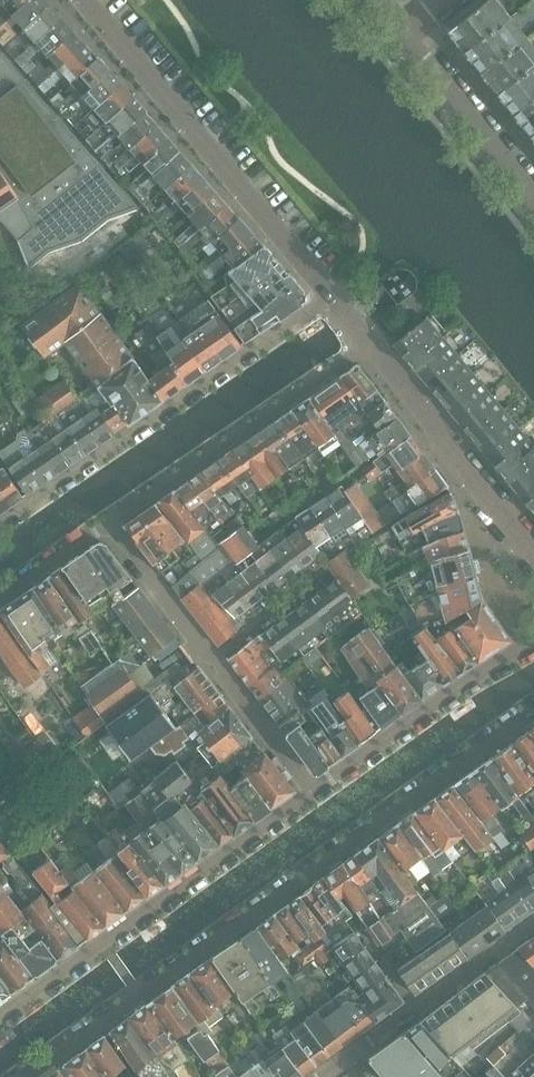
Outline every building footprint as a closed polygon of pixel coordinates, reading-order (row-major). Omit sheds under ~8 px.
[(51,4),(47,0),(28,0),(0,25),(0,38),(7,32),(17,21),(23,28),(51,5),(51,4)] [(28,0),(1,0),(0,1),(0,2),(7,10),(0,14),(0,25),(28,0)] [(448,31),(454,39),(455,39),(465,52),(509,17),(496,0),(487,0),(448,31)] [(23,28),(3,46),(14,60),(62,18),(51,5),(23,28)] [(465,52),(464,52),(471,60),(481,73),(526,39),(509,17),(465,52)] [(62,18),(14,60),(21,67),(31,59),(31,58),(40,47),(47,55),(74,31),(62,18)] [(40,60),(37,64),(26,73),(32,79),(38,86),(86,44),(74,31),(47,55),(53,63),(47,67),(40,60)] [(481,74),(487,82),(488,81),(498,94),(533,66),(533,49),(526,39),(481,73),(481,74)] [(86,44),(38,86),(45,93),(54,85),(63,74),(70,81),(97,57),(86,44)] [(58,117),(2,54),(0,52),(0,219),(17,239),(29,269),(30,269),(30,268),(50,252),(82,241),(108,220),(137,209),(138,210),(139,209),(58,117)] [(70,83),(76,90),(65,100),(59,92),(50,100),(61,113),(65,110),(110,70),(98,56),(97,57),(70,81),(71,82),(70,83)] [(31,59),(21,67),(26,73),(37,64),(31,58),(31,59)] [(497,95),(504,103),(504,102),(514,115),(533,100),(533,66),(498,94),(497,95)] [(93,109),(122,83),(110,70),(65,110),(70,117),(72,114),(87,102),(93,109)] [(77,123),(74,126),(86,139),(134,97),(122,83),(93,109),(83,118),(88,125),(82,130),(77,123)] [(134,97),(86,139),(97,153),(108,144),(117,135),(146,110),(134,97)] [(514,115),(514,116),(520,124),(520,123),(531,136),(533,134),(533,100),(514,115)] [(65,110),(61,113),(74,126),(77,123),(79,122),(72,114),(70,117),(65,110)] [(108,144),(97,153),(109,167),(157,124),(145,112),(146,111),(146,110),(117,135),(123,142),(113,150),(108,144)] [(157,124),(109,167),(121,180),(130,172),(125,167),(127,163),(135,155),(141,162),(168,138),(169,138),(157,124)] [(141,162),(147,169),(127,187),(132,193),(180,151),(168,138),(141,162)] [(164,189),(192,165),(180,151),(132,193),(144,206),(151,201),(145,193),(158,182),(164,189)] [(151,201),(144,206),(156,220),(204,178),(192,165),(164,189),(171,196),(157,208),(151,201)] [(204,178),(156,220),(161,226),(166,221),(181,208),(188,215),(215,191),(204,178)] [(194,223),(174,241),(178,247),(180,246),(199,229),(227,205),(215,192),(216,192),(215,191),(188,215),(187,216),(194,223)] [(205,245),(203,248),(204,249),(238,218),(227,205),(199,229),(180,246),(190,260),(197,254),(192,247),(200,239),(205,245)] [(209,256),(204,260),(208,265),(251,231),(239,217),(238,218),(204,249),(209,256)] [(166,221),(161,226),(167,233),(176,227),(172,222),(168,224),(166,221)] [(208,265),(201,272),(208,280),(216,273),(215,271),(224,264),(224,263),(227,260),(233,267),(264,245),(251,231),(208,265)] [(142,233),(120,249),(130,263),(152,247),(142,233)] [(235,280),(213,298),(220,308),(281,265),(280,264),(279,265),(278,266),(272,259),(273,258),(274,259),(274,258),(273,257),(274,257),(264,245),(233,267),(228,272),(235,280)] [(281,265),(220,308),(230,321),(248,307),(254,302),(261,309),(262,309),(262,310),(298,284),(288,273),(287,272),(286,273),(285,274),(279,267),(280,266),(280,267),(281,266),(281,265)] [(394,267),(394,268),(391,269),(389,271),(388,270),(380,278),(381,279),(382,281),(381,281),(398,302),(414,322),(436,303),(433,300),(429,303),(417,288),(418,286),(418,283),(417,279),(417,278),(417,276),(415,277),(408,268),(407,267),(405,266),(404,266),(402,265),(401,266),(398,266),(394,267)] [(78,283),(20,326),(44,359),(64,344),(94,384),(81,393),(94,410),(97,408),(115,434),(168,396),(153,376),(149,379),(132,356),(133,355),(101,312),(100,313),(78,283)] [(261,309),(234,328),(245,342),(305,301),(306,301),(307,293),(306,293),(298,284),(262,310),(262,309),(261,309)] [(99,291),(112,310),(120,304),(113,295),(114,295),(107,285),(99,291)] [(215,309),(196,323),(200,327),(221,359),(241,345),(215,309)] [(179,319),(190,333),(181,339),(203,371),(221,359),(200,327),(196,323),(189,313),(179,319)] [(426,317),(393,344),(410,364),(442,337),(426,317)] [(167,350),(167,351),(174,362),(171,364),(185,384),(203,371),(181,339),(190,333),(179,319),(156,335),(167,350)] [(134,334),(160,371),(153,376),(168,396),(185,384),(171,364),(174,362),(167,351),(167,350),(156,335),(156,336),(149,325),(134,334)] [(410,364),(425,382),(458,355),(442,337),(410,364)] [(458,355),(425,382),(440,400),(473,373),(458,355)] [(357,365),(340,377),(368,413),(385,400),(377,390),(357,365)] [(440,400),(456,419),(488,392),(473,373),(440,400)] [(380,429),(368,413),(340,377),(310,398),(335,434),(344,428),(357,446),(380,429)] [(31,404),(44,421),(44,422),(55,414),(69,405),(76,400),(75,398),(63,382),(31,404)] [(488,392),(456,419),(471,437),(503,410),(488,392)] [(23,393),(12,400),(22,415),(33,407),(23,393)] [(76,400),(69,405),(79,420),(82,418),(100,444),(115,434),(97,408),(94,410),(81,393),(75,398),(76,400)] [(310,398),(293,409),(319,447),(325,457),(342,445),(357,466),(366,459),(357,446),(344,428),(335,434),(310,398)] [(385,400),(368,413),(380,429),(397,417),(385,400)] [(69,405),(55,414),(66,429),(68,428),(85,454),(100,444),(82,418),(79,420),(69,405)] [(294,447),(303,458),(319,447),(293,409),(276,421),(294,447)] [(471,437),(486,455),(518,428),(503,410),(471,437)] [(44,421),(42,423),(53,438),(71,464),(85,454),(68,428),(66,429),(55,414),(44,422),(44,421)] [(380,429),(357,446),(366,459),(367,461),(371,458),(373,461),(410,435),(409,435),(410,435),(397,417),(380,429)] [(27,432),(38,447),(37,448),(38,448),(56,474),(71,464),(53,438),(42,423),(44,421),(42,421),(27,432)] [(276,421),(259,433),(287,472),(299,464),(296,460),(294,461),(287,452),(294,447),(276,421)] [(12,443),(23,458),(23,459),(23,458),(41,484),(56,474),(38,448),(37,448),(38,447),(27,432),(24,428),(17,434),(16,440),(12,443)] [(486,455),(501,473),(533,446),(518,428),(486,455)] [(272,482),(282,475),(287,472),(259,433),(244,443),(272,482)] [(397,472),(423,452),(410,435),(409,435),(410,435),(373,461),(377,466),(365,475),(370,482),(386,470),(393,466),(397,472)] [(9,468),(8,468),(26,495),(41,484),(23,458),(23,459),(23,458),(12,443),(0,451),(0,455),(9,468)] [(244,443),(228,454),(247,480),(253,490),(258,486),(260,490),(272,482),(244,443)] [(501,473),(517,492),(533,477),(533,447),(533,446),(501,473)] [(397,472),(404,481),(395,488),(394,486),(384,493),(391,502),(436,469),(423,452),(397,472)] [(228,454),(213,464),(232,488),(244,480),(245,481),(247,480),(228,454)] [(213,464),(201,473),(220,497),(222,495),(231,505),(237,500),(229,490),(232,488),(213,464)] [(11,505),(23,497),(3,467),(0,469),(0,490),(11,505)] [(376,513),(380,518),(395,508),(396,509),(402,505),(407,512),(448,486),(436,469),(391,502),(384,506),(376,513)] [(201,473),(188,481),(221,523),(221,522),(235,513),(220,497),(201,473)] [(517,492),(532,510),(533,509),(533,477),(517,492)] [(221,524),(221,523),(188,481),(175,490),(198,519),(204,514),(211,523),(205,528),(212,536),(222,529),(224,527),(221,524)] [(356,483),(344,492),(372,533),(385,525),(380,518),(376,513),(374,509),(356,483)] [(342,487),(326,498),(357,543),(372,533),(344,492),(342,487)] [(11,505),(0,490),(0,513),(11,505)] [(175,490),(158,502),(202,561),(189,572),(200,583),(205,588),(221,576),(220,576),(235,564),(220,547),(212,536),(205,528),(198,519),(175,490)] [(419,508),(391,526),(400,540),(429,524),(459,512),(451,492),(419,508)] [(357,543),(326,498),(311,508),(342,553),(345,551),(346,551),(347,552),(351,549),(350,548),(357,543)] [(172,548),(182,540),(155,504),(125,525),(161,571),(179,558),(172,548)] [(311,508),(296,519),(302,527),(320,554),(326,563),(342,553),(311,508)] [(400,540),(399,541),(401,544),(402,544),(407,554),(417,549),(414,542),(425,535),(428,542),(436,539),(464,530),(459,512),(429,524),(400,540)] [(237,517),(226,526),(231,534),(227,536),(222,529),(212,536),(235,564),(235,565),(250,554),(259,546),(237,517)] [(320,554),(302,527),(296,519),(280,531),(286,538),(305,565),(320,554)] [(469,548),(464,530),(436,539),(428,542),(417,549),(407,554),(409,556),(388,567),(388,568),(375,575),(386,595),(399,585),(402,591),(422,579),(417,570),(420,568),(422,571),(430,566),(428,562),(437,557),(442,555),(469,548)] [(280,531),(265,542),(271,550),(290,576),(305,565),(286,538),(280,531)] [(259,546),(250,554),(256,561),(275,587),(290,576),(271,550),(265,542),(259,546)] [(111,593),(115,598),(114,599),(116,602),(118,602),(125,597),(120,590),(132,580),(105,544),(98,543),(63,567),(93,610),(97,607),(95,604),(111,593)] [(437,557),(428,562),(430,566),(422,571),(420,568),(417,570),(422,579),(402,591),(409,603),(429,594),(444,588),(443,588),(475,574),(469,548),(442,555),(437,557)] [(342,553),(326,563),(333,572),(337,579),(351,598),(369,585),(350,558),(345,551),(342,553)] [(250,554),(235,565),(260,598),(275,587),(256,561),(250,554)] [(260,598),(235,565),(235,564),(220,576),(221,576),(226,583),(247,608),(260,598)] [(77,621),(70,626),(73,631),(90,655),(102,647),(90,630),(90,631),(83,621),(99,610),(97,607),(93,610),(63,567),(48,578),(77,621)] [(171,571),(165,576),(173,586),(179,581),(171,571)] [(173,586),(172,587),(182,599),(200,583),(189,572),(179,581),(173,586)] [(429,594),(409,603),(423,628),(426,626),(427,625),(435,622),(444,619),(445,622),(465,609),(481,598),(475,574),(443,588),(444,588),(429,594)] [(70,626),(77,621),(48,578),(33,588),(61,631),(65,637),(73,631),(70,626)] [(349,612),(356,606),(351,598),(337,579),(322,590),(346,624),(354,619),(349,612)] [(210,593),(205,588),(200,583),(182,599),(190,610),(210,593)] [(226,583),(211,594),(221,604),(231,614),(234,618),(247,608),(226,583)] [(33,588),(17,599),(48,645),(47,645),(49,650),(58,644),(53,636),(61,631),(33,588)] [(116,602),(111,606),(122,619),(147,600),(138,588),(125,597),(118,602),(116,602)] [(346,624),(322,590),(307,602),(332,635),(346,624)] [(210,593),(190,610),(200,622),(221,604),(211,594),(210,593)] [(465,609),(470,617),(454,627),(478,661),(510,640),(481,598),(465,609)] [(48,645),(17,599),(0,610),(0,612),(44,674),(45,673),(43,671),(58,661),(49,650),(47,645),(48,645)] [(147,600),(122,619),(136,637),(161,618),(147,600)] [(320,643),(315,636),(322,631),(328,638),(332,635),(307,602),(292,613),(316,646),(320,643)] [(221,604),(200,622),(209,634),(231,614),(221,604)] [(44,674),(0,612),(0,654),(22,684),(36,702),(54,689),(43,674),(44,674)] [(304,655),(301,658),(308,668),(323,657),(316,647),(316,646),(292,613),(277,624),(297,651),(299,649),(304,655)] [(231,614),(209,634),(218,646),(242,626),(234,618),(231,614)] [(136,637),(138,641),(150,657),(176,637),(161,618),(136,637)] [(454,627),(453,626),(453,625),(444,632),(435,622),(427,625),(426,626),(427,626),(434,636),(462,672),(478,661),(454,627)] [(262,636),(270,647),(274,652),(279,660),(287,669),(293,664),(288,658),(297,651),(277,624),(262,636)] [(462,672),(434,636),(427,626),(412,636),(424,654),(431,665),(444,683),(445,683),(462,672)] [(392,660),(377,639),(369,628),(341,648),(367,688),(371,684),(378,680),(374,675),(379,671),(381,675),(388,670),(384,665),(392,660)] [(270,647),(262,636),(260,634),(228,659),(239,673),(264,653),(264,652),(270,647)] [(113,664),(80,687),(83,692),(105,723),(144,694),(130,675),(140,666),(129,652),(113,663),(113,664)] [(274,667),(273,665),(279,660),(274,652),(268,657),(264,653),(239,673),(249,686),(274,667)] [(418,664),(403,674),(421,699),(444,683),(431,665),(424,654),(415,660),(418,664)] [(279,660),(273,665),(274,667),(249,686),(260,700),(287,679),(282,672),(287,669),(279,660)] [(379,671),(374,675),(378,680),(401,712),(421,699),(403,674),(418,664),(415,660),(406,666),(403,661),(396,666),(392,660),(384,665),(388,670),(381,675),(379,671)] [(177,691),(183,698),(208,679),(199,667),(173,686),(168,679),(161,685),(161,684),(150,692),(165,712),(171,708),(161,694),(165,691),(169,697),(177,691)] [(73,676),(54,689),(65,704),(83,692),(80,687),(73,676)] [(287,679),(260,700),(269,712),(297,691),(293,686),(291,682),(288,678),(287,679)] [(171,708),(165,712),(176,726),(219,693),(208,679),(183,698),(171,708)] [(371,684),(373,687),(360,696),(381,727),(401,712),(378,680),(371,684)] [(345,718),(361,741),(376,731),(343,684),(328,694),(345,718)] [(297,691),(269,712),(279,725),(298,710),(302,707),(299,703),(302,701),(304,700),(297,691)] [(105,723),(103,724),(121,747),(130,758),(133,762),(151,785),(157,781),(155,778),(160,774),(177,761),(178,762),(197,747),(189,738),(179,725),(177,727),(176,726),(165,712),(150,692),(146,696),(144,694),(105,723)] [(219,693),(176,726),(177,727),(179,725),(189,738),(204,726),(229,707),(219,693)] [(302,707),(298,710),(308,723),(314,718),(341,756),(361,741),(345,718),(342,720),(326,697),(307,710),(302,701),(299,703),(302,707)] [(204,726),(189,738),(197,747),(202,753),(213,767),(252,736),(229,707),(204,726)] [(302,727),(308,723),(298,710),(279,725),(286,733),(314,771),(319,772),(329,764),(302,727)] [(308,723),(302,727),(329,764),(341,756),(314,718),(308,723)] [(528,732),(512,743),(533,774),(533,740),(528,732)] [(257,791),(270,808),(294,791),(252,736),(213,767),(219,775),(222,775),(236,764),(241,769),(240,770),(245,776),(246,776),(257,791)] [(49,759),(37,742),(13,759),(25,776),(49,759)] [(524,805),(528,802),(533,809),(533,774),(512,743),(490,759),(524,805)] [(499,807),(502,810),(512,803),(530,827),(533,824),(533,817),(524,805),(490,759),(473,771),(499,807)] [(177,761),(160,774),(169,786),(165,790),(170,798),(178,792),(192,781),(189,776),(183,768),(178,762),(177,761)] [(473,771),(456,783),(499,842),(508,836),(491,813),(499,807),(473,771)] [(155,778),(157,781),(151,785),(142,792),(196,860),(197,861),(218,845),(178,792),(170,798),(165,790),(169,786),(160,774),(155,778)] [(202,784),(198,787),(233,834),(254,819),(231,789),(231,788),(222,775),(219,775),(205,787),(202,784)] [(270,808),(257,791),(246,776),(245,776),(231,788),(231,789),(254,819),(270,808)] [(130,777),(109,793),(120,807),(125,804),(141,792),(130,777)] [(192,781),(178,792),(218,845),(233,834),(198,787),(192,781)] [(453,785),(435,797),(463,835),(475,851),(492,837),(453,785)] [(141,792),(125,804),(145,829),(181,872),(196,860),(142,792),(141,792)] [(452,844),(463,835),(435,797),(418,810),(454,860),(460,856),(452,844)] [(397,825),(430,870),(429,870),(433,876),(454,860),(418,810),(397,825)] [(164,884),(120,828),(113,834),(103,822),(99,825),(107,836),(106,836),(130,867),(127,870),(147,895),(164,884)] [(530,827),(519,834),(531,850),(533,848),(533,824),(530,827)] [(35,840),(46,832),(40,825),(30,833),(35,840)] [(429,870),(430,870),(397,825),(378,838),(417,891),(424,886),(418,878),(429,870)] [(123,826),(120,828),(164,884),(181,872),(145,829),(133,839),(123,826)] [(106,836),(97,844),(104,852),(88,865),(125,911),(147,895),(127,870),(130,867),(106,836)] [(387,914),(382,918),(393,934),(400,929),(405,936),(416,951),(446,930),(439,919),(455,907),(446,894),(437,901),(433,895),(424,901),(417,891),(378,838),(356,855),(365,869),(369,876),(377,888),(384,901),(381,903),(387,914)] [(2,859),(2,866),(3,867),(15,859),(0,840),(0,861),(2,859)] [(369,900),(374,907),(381,918),(382,918),(387,914),(381,903),(384,901),(377,888),(369,876),(365,869),(356,855),(343,863),(366,895),(369,900)] [(32,872),(55,902),(51,905),(81,943),(87,938),(87,939),(104,926),(74,889),(63,898),(57,892),(70,882),(50,858),(32,872)] [(13,874),(34,900),(21,910),(58,959),(80,944),(80,943),(81,943),(51,905),(15,859),(3,867),(8,874),(13,874)] [(343,863),(325,877),(340,898),(345,894),(368,927),(381,918),(374,907),(369,900),(366,895),(343,863)] [(80,879),(72,886),(74,889),(104,926),(125,911),(88,865),(76,874),(80,879)] [(497,876),(506,888),(511,885),(530,912),(533,910),(533,887),(525,875),(516,882),(507,869),(497,876)] [(525,875),(533,887),(533,869),(525,875)] [(345,906),(339,899),(340,898),(325,877),(323,878),(313,886),(340,923),(345,919),(352,914),(345,906)] [(34,976),(58,959),(21,910),(0,884),(0,885),(0,930),(34,976)] [(506,888),(498,893),(518,921),(530,912),(511,885),(506,888)] [(354,931),(345,919),(340,923),(313,886),(302,894),(337,943),(354,931)] [(498,893),(485,903),(505,931),(518,921),(498,893)] [(288,905),(314,939),(301,948),(295,953),(307,968),(313,963),(317,969),(330,959),(332,954),(328,949),(337,943),(302,894),(288,905)] [(485,903),(486,905),(468,918),(486,944),(505,931),(485,903)] [(275,914),(301,948),(314,939),(288,905),(275,914)] [(295,953),(301,948),(275,914),(257,927),(288,972),(295,981),(297,984),(317,969),(313,963),(307,968),(295,953)] [(381,918),(368,927),(379,944),(393,934),(382,918),(381,918)] [(468,918),(449,932),(467,957),(486,944),(468,918)] [(257,927),(241,938),(273,983),(288,972),(257,927)] [(393,934),(379,944),(384,951),(405,936),(400,929),(393,934)] [(11,993),(34,976),(0,930),(0,978),(11,993)] [(328,949),(332,954),(330,959),(335,965),(363,945),(354,931),(337,943),(328,949)] [(449,933),(397,970),(415,994),(467,957),(449,932),(449,933)] [(519,948),(533,966),(533,937),(519,948)] [(251,979),(247,985),(253,993),(245,999),(254,1011),(260,1006),(252,996),(262,988),(271,999),(280,993),(279,992),(273,983),(241,938),(228,947),(251,979)] [(363,945),(335,965),(343,977),(372,957),(363,945)] [(247,985),(251,979),(228,947),(214,956),(245,999),(253,993),(247,985)] [(486,970),(520,1013),(523,1011),(522,1009),(520,1011),(518,1008),(527,999),(531,1003),(533,1001),(533,966),(519,948),(486,970)] [(254,1011),(245,999),(214,956),(212,957),(196,969),(211,990),(220,1003),(234,991),(251,1013),(254,1011)] [(372,957),(343,977),(352,990),(381,969),(372,957)] [(204,1030),(190,1040),(206,1061),(218,1052),(218,1051),(220,1050),(211,1038),(215,1034),(210,1027),(223,1017),(216,1007),(220,1003),(211,990),(196,969),(176,983),(205,1022),(201,1026),(204,1030)] [(477,1052),(475,1050),(510,1022),(520,1013),(486,970),(484,972),(420,1021),(461,1064),(465,1068),(479,1056),(477,1052)] [(11,993),(0,978),(0,1001),(11,993)] [(295,981),(279,992),(280,993),(288,1004),(303,993),(297,984),(295,981)] [(390,982),(375,992),(389,1012),(404,1001),(393,986),(390,982)] [(201,1026),(205,1022),(176,983),(151,1001),(177,1037),(184,1031),(190,1040),(204,1030),(201,1026)] [(375,992),(361,1002),(376,1022),(389,1012),(375,992)] [(342,1004),(343,1003),(340,1000),(340,1001),(336,996),(316,1010),(343,1046),(363,1032),(342,1004)] [(361,1002),(361,1004),(353,1010),(344,998),(340,1000),(343,1003),(342,1004),(363,1032),(376,1022),(361,1002)] [(151,1001),(128,1017),(156,1057),(176,1043),(173,1039),(177,1037),(151,1001)] [(316,1011),(317,1012),(304,1021),(330,1056),(343,1046),(316,1010),(316,1011)] [(523,1011),(520,1013),(510,1022),(533,1047),(533,1023),(523,1011)] [(144,1076),(171,1076),(156,1057),(128,1017),(110,1031),(144,1076)] [(304,1021),(290,1032),(316,1066),(330,1056),(304,1021)] [(404,1032),(446,1076),(473,1076),(465,1068),(461,1064),(420,1021),(404,1032)] [(475,1050),(477,1052),(479,1056),(490,1068),(491,1067),(494,1064),(506,1053),(529,1076),(533,1076),(533,1053),(532,1051),(533,1049),(533,1047),(510,1022),(475,1050)] [(273,1036),(282,1048),(303,1076),(316,1066),(290,1032),(286,1026),(273,1036)] [(261,1030),(249,1039),(255,1047),(267,1038),(261,1030)] [(404,1032),(368,1058),(383,1076),(446,1076),(404,1032)] [(87,1049),(106,1076),(110,1076),(114,1074),(116,1076),(120,1076),(124,1074),(126,1076),(129,1074),(124,1066),(125,1065),(104,1036),(87,1049)] [(225,1057),(231,1066),(236,1073),(244,1071),(249,1076),(276,1076),(255,1048),(250,1052),(244,1043),(225,1057)] [(255,1048),(276,1076),(301,1076),(303,1076),(282,1048),(272,1055),(263,1043),(255,1048)] [(64,1065),(73,1076),(106,1076),(87,1049),(64,1065)] [(231,1066),(225,1057),(223,1058),(218,1052),(206,1061),(217,1076),(231,1066)] [(506,1076),(529,1076),(506,1053),(494,1064),(506,1076)] [(506,1076),(494,1064),(491,1067),(490,1068),(485,1071),(491,1076),(506,1076)] [(217,1076),(249,1076),(244,1071),(236,1073),(231,1066),(217,1076)] [(47,1076),(64,1076),(58,1069),(47,1076)]
